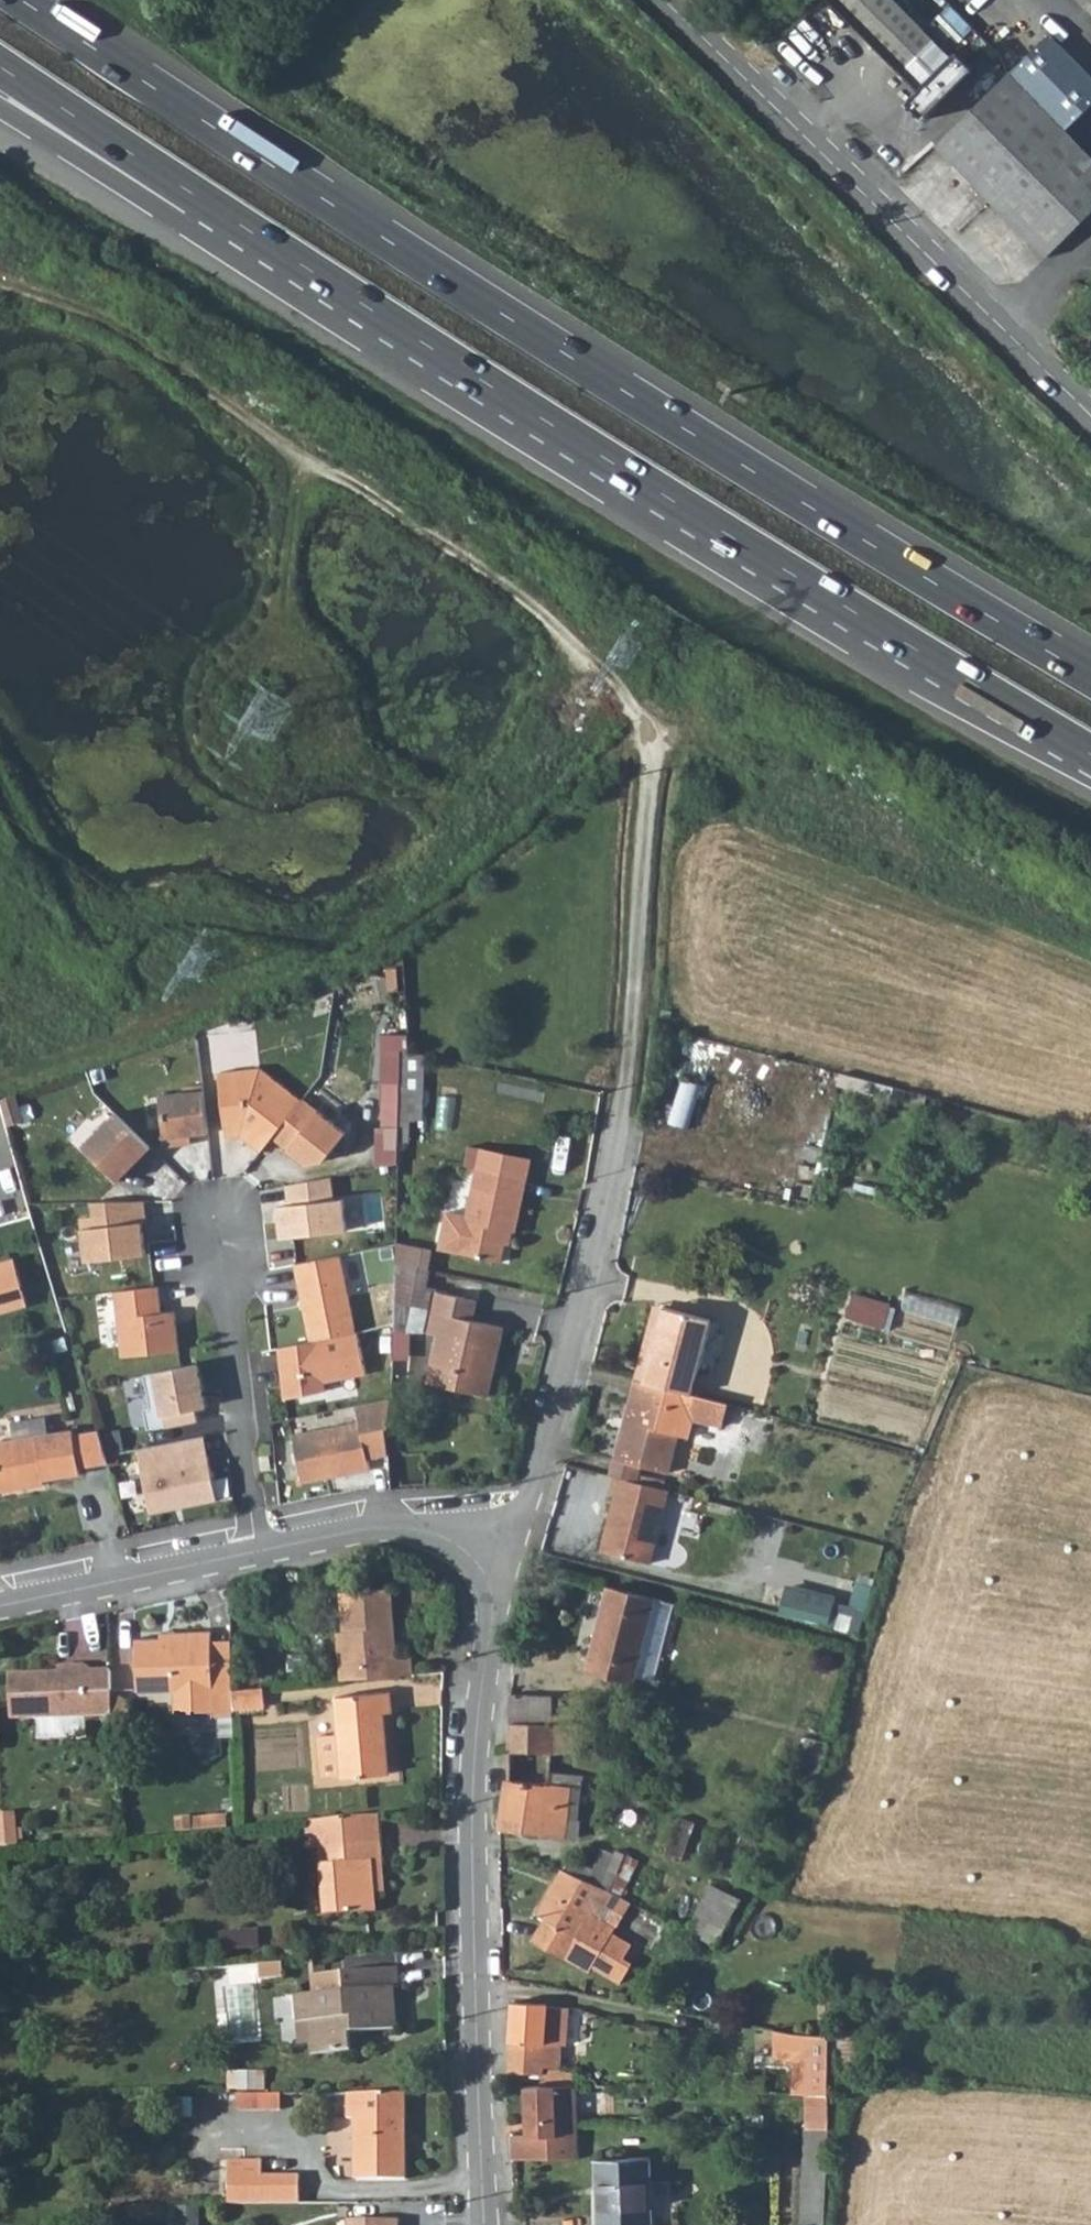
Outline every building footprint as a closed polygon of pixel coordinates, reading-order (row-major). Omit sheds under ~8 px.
[(826,1),(924,93),(954,60),(890,0),(827,0),(826,1)] [(1009,79),(1064,134),(1090,107),(1090,77),(1051,38),(1009,79)] [(1009,79),(936,153),(1045,263),(1090,216),(1090,162),(1064,134),(1009,79)] [(423,1101),(423,1059),(408,1056),(411,1099),(423,1101)] [(270,1138),(299,1102),(258,1069),(217,1074),(224,1139),(239,1137),(259,1153),(270,1138)] [(691,1125),(701,1080),(684,1076),(674,1122),(691,1125)] [(164,1138),(207,1133),(202,1085),(183,1087),(184,1092),(159,1095),(164,1138)] [(397,1122),(412,1122),(411,1099),(397,1096),(397,1122)] [(423,1122),(423,1101),(411,1099),(412,1122),(423,1122)] [(299,1102),(270,1138),(304,1166),(322,1162),(344,1134),(301,1100),(299,1102)] [(149,1148),(114,1113),(81,1146),(117,1181),(149,1148)] [(448,1249),(504,1262),(510,1233),(520,1235),(532,1180),(483,1168),(471,1215),(451,1210),(444,1241),(448,1249)] [(329,1177),(321,1179),(324,1202),(332,1201),(329,1177)] [(324,1202),(321,1179),(285,1186),(287,1206),(276,1207),(280,1239),(345,1231),(341,1200),(332,1201),(324,1202)] [(143,1201),(102,1202),(103,1216),(91,1217),(79,1218),(84,1262),(144,1255),(141,1224),(146,1223),(143,1201)] [(102,1202),(90,1202),(91,1217),(103,1216),(102,1202)] [(420,1252),(397,1245),(397,1260),(420,1266),(420,1252)] [(338,1255),(294,1264),(313,1341),(358,1333),(338,1255)] [(0,1264),(0,1313),(26,1306),(13,1260),(0,1264)] [(412,1308),(423,1309),(420,1266),(397,1260),(396,1340),(410,1341),(412,1308)] [(425,1310),(433,1269),(420,1266),(423,1309),(425,1310)] [(153,1287),(113,1291),(120,1357),(178,1351),(173,1311),(160,1313),(157,1287),(153,1287)] [(481,1302),(440,1292),(428,1331),(440,1334),(429,1381),(487,1396),(505,1329),(475,1322),(481,1302)] [(879,1305),(854,1298),(847,1322),(885,1331),(889,1319),(877,1316),(879,1305)] [(640,1356),(634,1380),(688,1394),(707,1321),(662,1309),(649,1358),(640,1356)] [(313,1341),(280,1347),(286,1398),(328,1390),(327,1382),(368,1374),(360,1332),(358,1333),(313,1341)] [(204,1407),(195,1364),(142,1375),(148,1407),(142,1408),(146,1429),(196,1420),(194,1409),(204,1407)] [(720,1430),(727,1404),(688,1394),(634,1380),(615,1458),(610,1474),(615,1475),(636,1481),(641,1465),(667,1471),(678,1436),(687,1438),(690,1421),(720,1430)] [(387,1456),(392,1399),(354,1406),(357,1422),(290,1435),(300,1484),(368,1471),(366,1460),(387,1456)] [(15,1424),(17,1441),(0,1445),(0,1497),(24,1494),(23,1486),(78,1475),(69,1432),(52,1435),(50,1416),(15,1424)] [(202,1435),(191,1437),(195,1457),(206,1455),(202,1435)] [(191,1437),(136,1448),(148,1513),(215,1500),(206,1455),(195,1457),(191,1437)] [(267,1455),(257,1457),(258,1470),(268,1469),(267,1455)] [(636,1481),(615,1475),(611,1493),(615,1494),(600,1549),(649,1563),(668,1490),(636,1481)] [(587,1671),(651,1687),(671,1605),(606,1587),(587,1671)] [(789,1589),(782,1616),(828,1628),(835,1601),(789,1589)] [(339,1635),(343,1680),(415,1671),(412,1656),(401,1657),(393,1590),(342,1596),(346,1634),(339,1635)] [(144,1689),(219,1688),(219,1715),(241,1715),(241,1710),(241,1690),(239,1638),(218,1638),(218,1630),(172,1630),(172,1637),(143,1638),(144,1689)] [(77,1668),(17,1670),(18,1717),(118,1714),(117,1668),(102,1668),(95,1662),(85,1662),(77,1668)] [(272,1708),(271,1687),(241,1690),(241,1710),(272,1708)] [(396,1716),(394,1693),(339,1699),(343,1737),(324,1739),(328,1780),(347,1778),(347,1779),(395,1774),(389,1717),(396,1716)] [(511,1693),(511,1752),(550,1753),(580,1754),(579,1715),(552,1715),(551,1696),(511,1693)] [(551,1773),(550,1753),(511,1752),(511,1778),(551,1784),(551,1773)] [(575,1839),(587,1780),(551,1773),(551,1784),(511,1778),(506,1778),(501,1827),(575,1839)] [(0,1817),(0,1846),(19,1844),(19,1817),(0,1817)] [(378,1863),(375,1817),(306,1825),(309,1854),(318,1853),(323,1915),(375,1910),(371,1864),(378,1863)] [(595,1864),(593,1869),(589,1881),(608,1890),(625,1861),(607,1853),(601,1866),(595,1864)] [(573,1860),(567,1870),(589,1881),(593,1869),(573,1860)] [(567,1870),(561,1868),(536,1914),(542,1918),(530,1942),(565,1962),(567,1958),(593,1973),(631,1902),(608,1890),(589,1881),(567,1870)] [(710,1886),(689,1931),(715,1945),(740,1900),(710,1886)] [(221,1929),(222,1948),(262,1946),(261,1927),(221,1929)] [(397,1970),(344,1976),(345,1991),(314,1993),(297,1994),(298,2047),(314,2046),(314,2057),(353,2055),(353,2037),(397,2034),(395,1990),(399,1989),(397,1970)] [(314,1993),(345,1991),(344,1976),(313,1977),(314,1993)] [(539,2073),(541,2086),(577,2085),(576,2071),(544,2069),(543,2063),(558,2062),(561,2044),(566,2044),(571,2008),(543,2003),(512,2003),(512,2020),(508,2072),(539,2073)] [(823,2032),(785,2027),(785,2094),(824,2096),(823,2060),(823,2044),(823,2032)] [(285,2105),(284,2089),(269,2090),(267,2067),(232,2069),(234,2109),(285,2105)] [(515,2118),(517,2159),(580,2158),(578,2117),(577,2085),(541,2086),(537,2087),(536,2119),(515,2118)] [(406,2181),(410,2095),(346,2097),(346,2124),(355,2124),(353,2181),(406,2181)] [(794,2224),(821,2224),(824,2129),(795,2128),(794,2224)] [(596,2155),(598,2224),(653,2224),(652,2155),(596,2155)] [(256,2165),(234,2166),(234,2209),(298,2208),(297,2181),(258,2180),(256,2165)] [(224,2167),(225,2212),(234,2212),(234,2209),(234,2166),(224,2167)]
